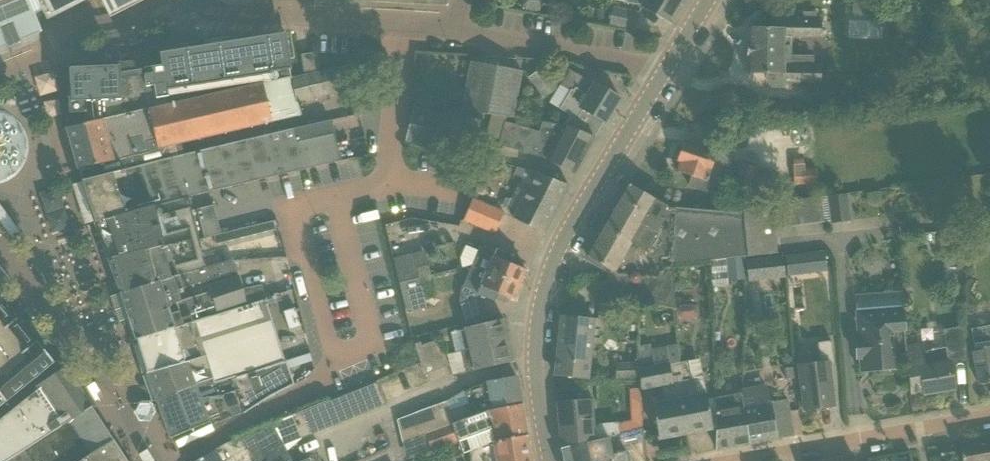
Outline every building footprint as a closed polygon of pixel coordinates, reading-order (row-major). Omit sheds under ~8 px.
[(43,10),(47,19),(53,16),(55,15),(54,15),(73,6),(74,6),(74,5),(84,0),(0,0),(0,49),(42,32),(35,15),(43,10)] [(111,16),(116,13),(117,13),(118,13),(117,12),(136,3),(136,4),(137,3),(142,0),(103,0),(111,16)] [(448,8),(450,0),(326,0),(448,8)] [(522,9),(542,12),(544,0),(524,0),(522,9)] [(627,3),(640,6),(670,23),(684,0),(627,0),(627,3)] [(637,14),(610,8),(607,24),(634,29),(637,14)] [(791,37),(795,37),(822,38),(823,20),(816,20),(803,20),(794,20),(783,20),(784,27),(747,28),(747,31),(748,31),(747,45),(746,45),(746,56),(747,56),(747,71),(746,71),(746,73),(767,72),(767,82),(772,87),(780,88),(784,83),(820,83),(821,65),(791,65),(791,37)] [(73,69),(64,69),(65,89),(65,99),(66,128),(170,104),(192,99),(190,88),(195,87),(197,98),(209,95),(207,85),(271,74),(271,73),(281,71),(282,78),(291,76),(290,70),(291,69),(289,59),(288,59),(288,57),(285,57),(283,45),(287,44),(285,33),(228,42),(229,46),(214,48),(214,45),(190,49),(190,52),(186,53),(185,49),(159,54),(160,58),(149,59),(150,65),(97,68),(88,68),(78,68),(73,69)] [(313,53),(301,55),(304,73),(316,71),(313,53)] [(513,118),(522,71),(471,62),(461,111),(491,115),(507,117),(513,118)] [(322,71),(316,73),(292,78),(292,77),(193,99),(170,104),(66,128),(78,169),(129,157),(149,152),(147,142),(156,139),(158,148),(185,142),(185,143),(187,142),(198,139),(198,140),(200,139),(211,136),(211,137),(214,136),(213,136),(224,133),(224,134),(227,133),(237,130),(237,131),(240,130),(250,127),(250,128),(253,127),(294,117),(301,115),(298,102),(343,91),(338,68),(322,71)] [(40,95),(58,88),(52,70),(34,76),(40,95)] [(546,70),(531,81),(540,94),(555,83),(546,70)] [(583,109),(605,123),(607,121),(610,120),(614,113),(613,110),(620,98),(595,83),(593,85),(570,71),(562,85),(570,90),(559,110),(576,120),(583,109)] [(888,100),(896,108),(904,99),(896,91),(888,100)] [(37,119),(34,101),(0,106),(0,124),(37,119)] [(459,153),(467,121),(413,108),(405,141),(459,153)] [(500,140),(499,145),(545,159),(574,174),(577,170),(576,170),(591,142),(594,137),(593,137),(564,125),(542,122),(539,132),(505,122),(500,140)] [(299,142),(296,129),(295,128),(172,157),(82,181),(95,222),(96,222),(96,221),(109,218),(110,219),(142,210),(142,209),(177,200),(212,191),(267,178),(340,161),(334,134),(299,142)] [(52,178),(45,134),(22,138),(28,181),(52,178)] [(680,163),(677,171),(677,172),(692,177),(688,186),(715,195),(720,181),(722,182),(730,158),(729,154),(718,150),(715,154),(683,143),(682,146),(677,147),(675,155),(677,158),(676,162),(680,163)] [(741,162),(733,185),(741,187),(743,208),(743,209),(751,210),(771,207),(771,204),(764,205),(764,195),(751,190),(758,168),(741,162)] [(513,218),(544,235),(544,234),(544,233),(567,187),(568,187),(569,185),(533,171),(517,167),(514,175),(520,178),(514,194),(511,200),(506,198),(503,204),(516,211),(513,218)] [(817,169),(805,169),(805,178),(794,178),(794,185),(818,185),(817,169)] [(588,256),(587,257),(611,271),(605,282),(635,300),(676,309),(673,267),(672,265),(711,261),(726,259),(778,253),(776,233),(791,231),(790,227),(788,202),(781,203),(782,205),(771,207),(751,210),(743,209),(744,214),(739,213),(726,212),(666,208),(667,206),(629,185),(628,186),(629,186),(622,198),(621,198),(620,200),(621,200),(613,213),(612,212),(603,226),(604,227),(604,228),(603,228),(604,229),(588,256)] [(19,202),(31,240),(70,228),(58,190),(19,202)] [(847,194),(820,197),(823,222),(830,221),(830,224),(851,221),(847,194)] [(179,275),(206,268),(188,197),(142,209),(142,210),(110,219),(109,218),(96,221),(96,222),(109,257),(108,258),(121,292),(153,283),(179,275)] [(504,212),(472,199),(464,220),(495,234),(504,212)] [(204,238),(221,234),(214,205),(197,210),(204,238)] [(273,221),(261,224),(264,232),(276,230),(273,221)] [(261,224),(249,227),(252,235),(264,232),(261,224)] [(240,238),(252,235),(249,227),(237,230),(240,238)] [(982,228),(983,236),(989,235),(989,227),(982,228)] [(240,238),(237,230),(225,233),(228,241),(240,238)] [(228,241),(225,233),(213,236),(216,244),(228,241)] [(513,256),(511,255),(496,249),(494,253),(480,247),(472,266),(520,285),(526,270),(518,267),(521,261),(512,258),(513,256)] [(824,251),(798,254),(800,275),(827,272),(824,251)] [(419,279),(431,276),(428,264),(422,266),(419,252),(393,259),(399,284),(419,279)] [(782,256),(770,257),(772,279),(784,278),(782,256)] [(121,292),(129,317),(166,306),(164,298),(176,294),(176,295),(178,294),(183,292),(182,288),(238,271),(235,261),(213,267),(182,275),(179,275),(153,283),(121,292)] [(472,266),(468,276),(463,286),(478,292),(477,294),(481,296),(481,297),(484,299),(484,297),(495,301),(495,299),(504,303),(506,297),(514,300),(520,285),(472,266)] [(180,300),(178,294),(176,295),(176,294),(164,298),(166,306),(129,317),(136,339),(174,328),(175,330),(209,318),(208,315),(246,302),(249,304),(265,298),(262,284),(243,288),(240,276),(208,285),(210,292),(201,294),(180,300)] [(412,312),(426,308),(419,279),(399,284),(405,305),(412,311),(412,312)] [(614,295),(601,293),(599,306),(613,307),(614,295)] [(213,385),(227,380),(238,377),(237,377),(250,373),(283,362),(275,338),(265,302),(210,319),(209,318),(175,330),(174,328),(136,339),(146,372),(156,399),(156,400),(211,380),(213,385)] [(54,363),(36,341),(34,343),(16,320),(15,319),(13,321),(0,305),(0,407),(54,363)] [(692,306),(681,306),(678,311),(678,315),(682,319),(693,318),(697,314),(697,309),(692,306)] [(286,321),(298,318),(295,308),(283,311),(286,321)] [(903,308),(900,308),(854,311),(857,336),(855,336),(857,359),(859,359),(860,371),(877,370),(880,373),(888,372),(890,369),(895,369),(894,361),(904,360),(907,360),(906,344),(905,332),(903,308)] [(595,320),(561,316),(559,331),(558,334),(559,334),(555,373),(554,373),(554,375),(588,379),(595,320)] [(298,318),(286,321),(289,331),(301,327),(298,318)] [(464,328),(469,349),(508,340),(503,319),(464,328)] [(921,342),(906,344),(907,360),(904,360),(910,393),(924,391),(924,394),(954,389),(949,360),(966,358),(965,326),(944,330),(947,347),(923,351),(921,342)] [(971,329),(975,349),(972,349),(978,385),(989,383),(989,326),(971,329)] [(439,339),(427,344),(437,370),(448,366),(440,342),(439,339)] [(474,371),(513,361),(508,340),(469,349),(474,371)] [(798,366),(803,410),(835,406),(830,365),(834,365),(831,340),(817,342),(820,363),(798,366)] [(427,344),(415,348),(421,364),(425,374),(437,370),(427,344)] [(640,352),(638,353),(640,368),(639,369),(641,390),(662,386),(665,402),(653,404),(659,439),(663,438),(663,440),(675,438),(674,435),(686,433),(675,376),(674,364),(670,365),(666,346),(651,349),(650,344),(640,346),(640,352)] [(250,373),(237,377),(238,377),(227,380),(213,385),(211,380),(156,400),(157,401),(169,435),(170,438),(171,438),(179,452),(209,438),(265,401),(264,397),(277,392),(277,394),(293,385),(286,363),(284,364),(283,362),(250,373)] [(680,363),(674,364),(675,376),(686,433),(696,432),(697,433),(708,431),(708,430),(712,429),(709,413),(715,412),(715,398),(706,399),(706,394),(705,394),(702,378),(691,380),(691,379),(689,371),(688,371),(686,362),(680,363)] [(616,380),(637,379),(637,363),(615,364),(616,380)] [(92,408),(92,407),(80,390),(64,367),(38,386),(39,388),(0,419),(0,460),(7,460),(92,408)] [(447,401),(396,420),(402,442),(425,434),(483,412),(521,405),(516,376),(495,380),(464,391),(447,401)] [(377,381),(365,386),(374,409),(386,404),(377,381)] [(766,385),(741,389),(742,393),(742,408),(748,444),(775,439),(775,440),(777,439),(781,438),(777,417),(790,415),(787,400),(774,402),(769,403),(766,385)] [(365,386),(354,390),(364,413),(374,409),(365,386)] [(354,390),(344,395),(353,417),(364,413),(354,390)] [(742,393),(715,398),(715,412),(716,450),(718,450),(718,449),(748,444),(742,408),(742,393)] [(344,395),(334,399),(343,421),(353,417),(344,395)] [(334,399),(323,403),(332,426),(343,421),(334,399)] [(561,448),(627,433),(627,423),(610,424),(610,423),(594,425),(591,399),(557,402),(557,403),(557,404),(560,444),(560,448),(561,448)] [(323,403),(312,408),(321,430),(332,426),(323,403)] [(483,412),(425,434),(431,450),(431,451),(458,441),(463,454),(468,452),(483,445),(488,443),(493,442),(494,442),(527,436),(521,405),(483,412)] [(92,408),(7,460),(82,460),(113,440),(92,408)] [(312,408),(302,412),(311,434),(321,430),(312,408)] [(302,412),(291,416),(291,417),(300,439),(311,434),(302,412)] [(288,460),(291,459),(287,450),(283,444),(300,439),(291,417),(291,416),(273,424),(240,436),(232,439),(232,440),(197,460),(288,460)] [(642,429),(627,433),(561,448),(561,449),(561,451),(561,450),(564,460),(645,460),(642,429)] [(468,452),(470,460),(531,460),(527,436),(494,442),(493,442),(488,443),(483,445),(468,452)] [(117,446),(113,440),(82,460),(127,460),(117,446)] [(959,444),(962,460),(989,460),(989,454),(988,443),(973,446),(972,442),(959,444)] [(953,457),(952,448),(940,450),(941,459),(953,457)]
